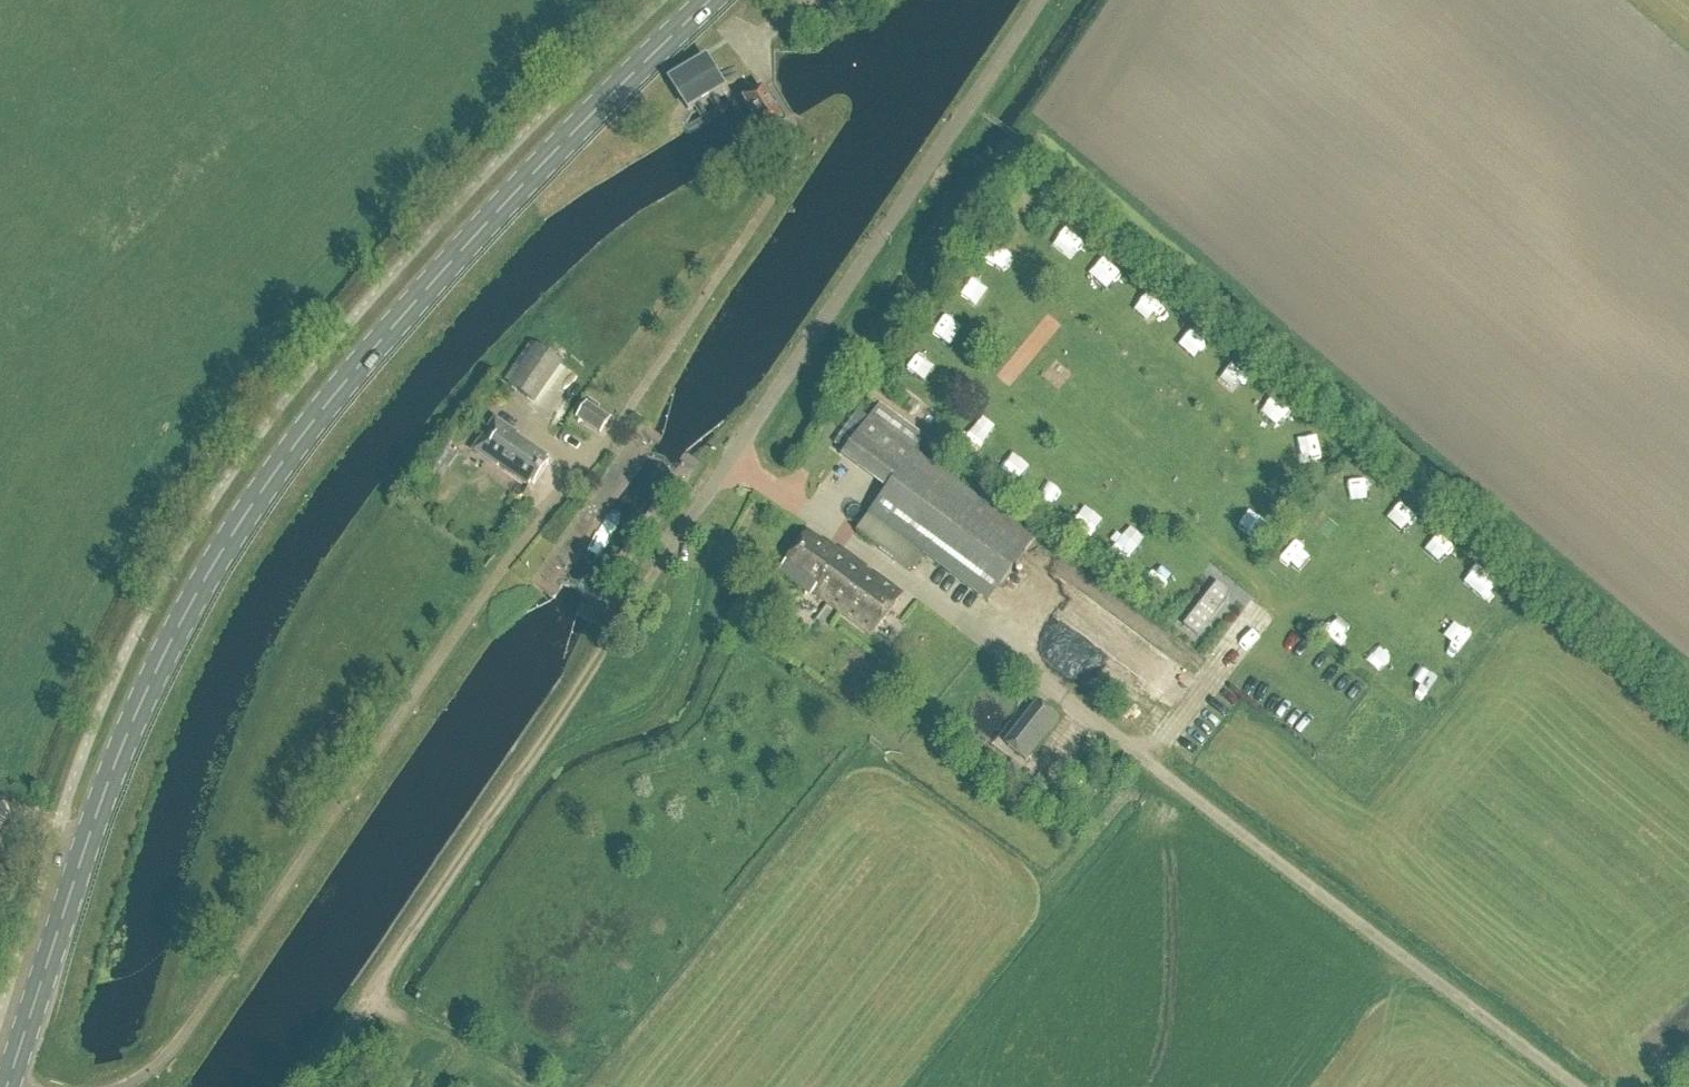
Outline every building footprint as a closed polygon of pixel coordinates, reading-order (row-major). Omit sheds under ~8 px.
[(686,115),(726,93),(706,59),(667,82),(686,115)] [(743,103),(762,135),(781,124),(762,91),(743,103)] [(531,404),(531,403),(558,364),(538,350),(512,389),(511,390),(514,392),(531,404)] [(576,422),(599,436),(610,420),(587,405),(576,422)] [(881,406),(845,454),(868,471),(904,423),(881,406)] [(497,469),(498,467),(529,489),(531,486),(533,487),(548,466),(545,465),(548,461),(516,439),(517,437),(494,421),(472,452),(497,469)] [(911,572),(923,556),(933,544),(998,592),(1035,543),(917,455),(892,488),(889,492),(859,533),(911,572)] [(837,560),(825,551),(806,538),(778,577),(811,600),(813,597),(873,640),(902,599),(840,554),(837,560)] [(772,610),(840,651),(853,631),(762,575),(752,592),(774,606),(772,610)] [(1030,666),(1062,692),(1066,687),(1091,708),(1095,702),(1086,694),(1091,687),(1043,649),(1030,666)] [(975,754),(982,774),(1004,766),(997,746),(975,754)] [(1005,787),(1019,769),(1012,763),(997,781),(1005,787)]
